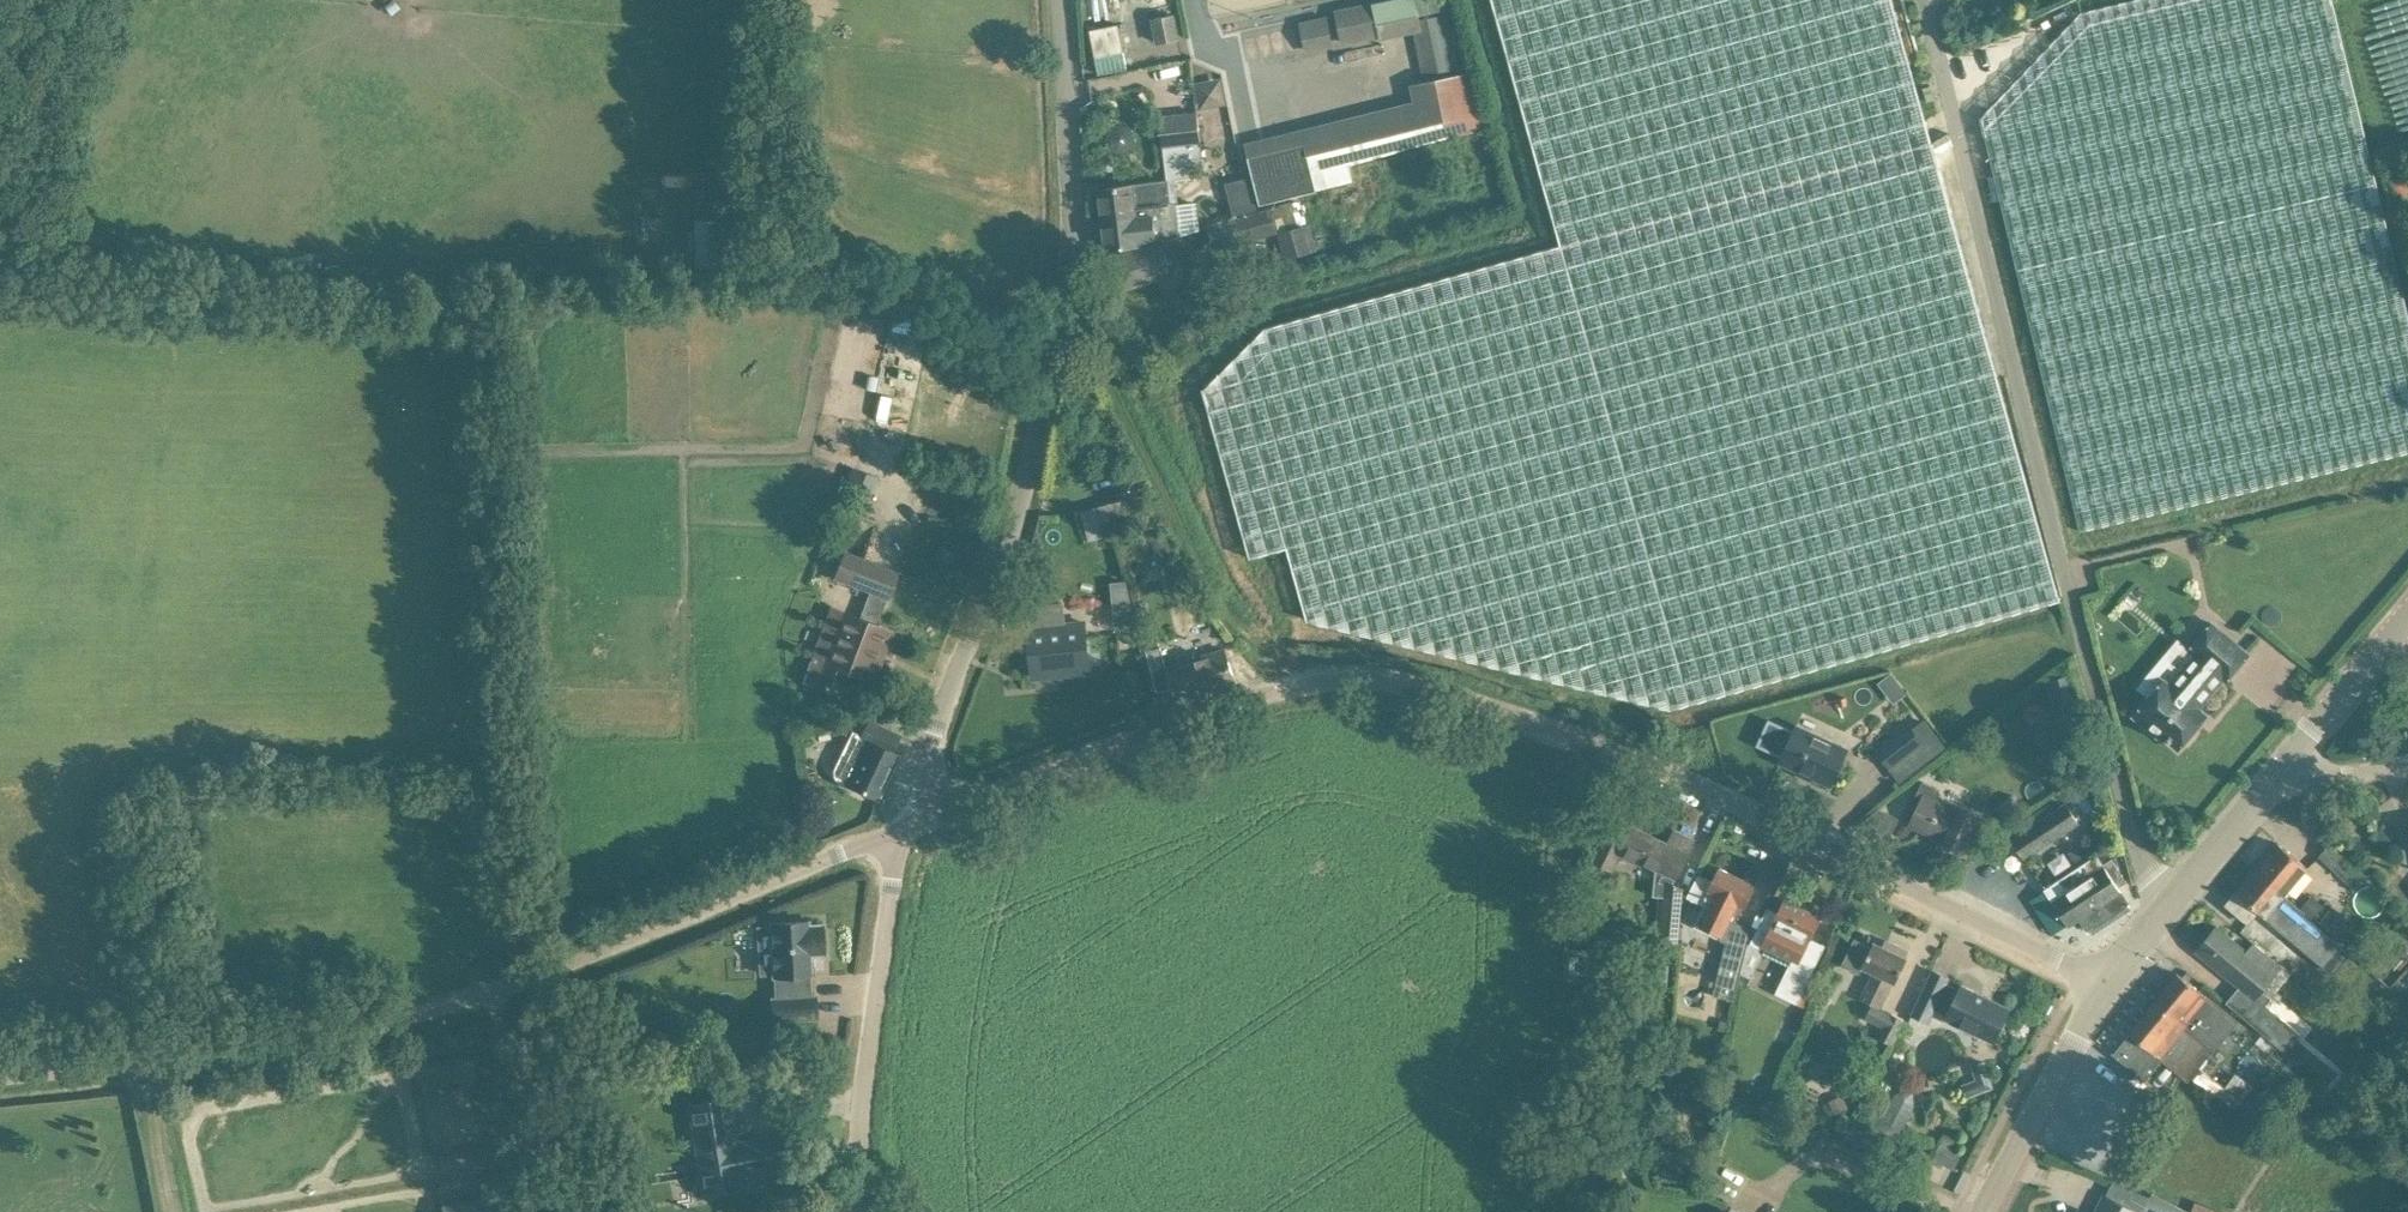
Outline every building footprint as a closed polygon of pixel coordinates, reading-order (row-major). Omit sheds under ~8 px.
[(1561,240),(1266,321),(1203,382),(1251,547),(1287,537),(1307,607),(1673,693),(2059,590),(1928,112),(1926,113),(1893,0),(1492,0),(1561,240)] [(1448,9),(1446,0),(1381,0),(1373,2),(1380,36),(1381,40),(1414,32),(1424,78),(1459,71),(1447,12),(1419,18),(1419,15),(1448,9)] [(2082,10),(1981,116),(2080,522),(2407,445),(2407,310),(2332,0),(2127,0),(2082,10)] [(1335,10),(1343,45),(1379,38),(1371,2),(1335,10)] [(1193,8),(1167,9),(1168,31),(1194,30),(1193,8)] [(1332,46),(1325,16),(1298,22),(1305,52),(1332,46)] [(1413,101),(1245,143),(1249,157),(1260,204),(1316,190),(1352,180),(1349,170),(1347,163),(1448,135),(1487,125),(1473,70),(1433,79),(1410,85),(1413,101)] [(1194,82),(1199,110),(1226,104),(1220,77),(1194,82)] [(1164,152),(1202,146),(1198,115),(1160,120),(1164,152)] [(1136,218),(1103,222),(1106,250),(1139,246),(1139,243),(1181,238),(1174,179),(1197,176),(1196,166),(1204,165),(1202,146),(1164,152),(1167,182),(1168,182),(1171,207),(1159,208),(1158,204),(1135,207),(1136,218)] [(686,176),(711,177),(711,167),(686,166),(686,176)] [(1225,183),(1233,215),(1256,209),(1248,177),(1225,183)] [(1099,189),(1103,222),(1136,218),(1135,207),(1158,204),(1159,208),(1171,207),(1168,182),(1167,182),(1099,189)] [(1193,194),(1198,224),(1217,221),(1212,191),(1193,194)] [(1215,250),(1278,232),(1285,256),(1314,247),(1299,199),(1290,201),(1208,226),(1215,250)] [(1163,244),(1146,247),(1123,253),(1124,258),(1103,263),(1110,288),(1130,283),(1131,288),(1171,279),(1163,244)] [(881,341),(874,383),(887,385),(894,343),(881,341)] [(852,391),(853,423),(867,423),(867,391),(852,391)] [(1144,523),(1135,494),(1080,511),(1089,540),(1144,523)] [(898,571),(844,550),(833,578),(869,592),(859,619),(830,608),(810,661),(820,665),(812,686),(843,697),(852,675),(855,676),(854,677),(859,678),(867,681),(876,657),(874,656),(876,649),(882,652),(890,631),(876,625),(886,598),(888,599),(898,571)] [(1134,604),(1122,604),(1124,622),(1136,620),(1134,604)] [(1028,628),(1033,677),(1089,671),(1084,622),(1064,624),(1063,612),(1031,615),(1033,627),(1028,628)] [(2192,716),(2199,708),(2224,679),(2226,681),(2249,653),(2212,623),(2189,650),(2195,654),(2170,684),(2153,670),(2138,687),(2150,697),(2134,716),(2157,736),(2159,733),(2178,748),(2183,743),(2186,743),(2195,732),(2195,728),(2200,723),(2192,716)] [(1121,638),(1123,652),(1138,651),(1136,636),(1121,638)] [(1236,684),(1229,661),(1226,649),(1165,667),(1159,647),(1144,651),(1150,669),(1157,692),(1170,688),(1174,702),(1236,684)] [(2048,679),(2063,736),(2084,730),(2069,674),(2048,679)] [(869,719),(861,735),(852,730),(834,767),(834,770),(834,773),(834,775),(835,778),(837,780),(838,782),(840,783),(846,785),(849,785),(877,798),(898,755),(891,752),(899,734),(869,719)] [(1911,725),(1876,750),(1890,768),(1899,781),(1945,745),(1925,719),(1913,728),(1911,725)] [(1781,761),(1831,784),(1847,749),(1797,726),(1781,761)] [(2350,748),(2365,744),(2355,730),(2345,742),(2350,748)] [(1923,798),(1920,804),(1910,825),(1945,842),(1944,844),(1966,855),(1984,818),(1962,807),(1960,811),(1935,799),(1940,790),(1923,782),(1917,795),(1923,798)] [(2079,823),(2067,803),(2012,839),(2024,858),(2079,823)] [(1610,823),(1600,844),(1592,861),(1612,871),(1620,856),(1641,866),(1644,860),(1665,870),(1660,881),(1657,941),(1679,942),(1681,885),(1674,882),(1692,844),(1673,835),(1669,843),(1633,826),(1630,832),(1610,823)] [(2355,889),(2370,874),(2334,840),(2320,855),(2355,889)] [(2278,843),(2254,871),(2254,872),(2284,897),(2292,886),(2307,868),(2278,843)] [(2097,855),(2045,889),(2069,925),(2080,918),(2088,931),(2129,904),(2118,887),(2126,881),(2112,859),(2103,864),(2097,855)] [(1688,896),(1687,897),(1705,906),(1698,918),(1695,925),(1727,941),(1717,980),(1738,985),(1741,973),(1748,942),(1751,933),(1735,925),(1745,906),(1747,901),(1758,879),(1746,873),(1743,879),(1720,868),(1714,882),(1698,874),(1688,896)] [(2237,893),(2227,905),(2249,923),(2259,911),(2267,918),(2278,904),(2284,897),(2254,872),(2254,871),(2247,880),(2236,893),(2237,893)] [(2301,909),(2316,921),(2327,908),(2312,896),(2301,909)] [(1748,942),(1741,973),(1751,978),(1764,951),(1788,963),(1777,988),(1774,993),(1797,1005),(1798,1003),(1807,1007),(1812,997),(1803,992),(1815,967),(1826,946),(1810,938),(1820,916),(1786,900),(1779,913),(1768,907),(1757,929),(1752,939),(1750,943),(1748,942)] [(2286,933),(2315,959),(2327,945),(2332,940),(2302,915),(2297,920),(2286,933)] [(773,1020),(817,1017),(815,996),(809,996),(808,974),(812,974),(810,954),(824,953),(822,924),(808,925),(808,921),(770,923),(770,927),(758,928),(761,973),(773,973),(773,976),(775,976),(777,998),(772,999),(773,1020)] [(2217,926),(2196,952),(2214,967),(2239,987),(2226,1002),(2251,1023),(2263,1008),(2266,1005),(2272,997),(2263,990),(2282,967),(2253,943),(2247,950),(2236,941),(2217,926)] [(1875,942),(1873,947),(1855,938),(1842,964),(1861,974),(1864,967),(1874,972),(1861,999),(1872,1004),(1866,1017),(1884,1027),(1878,1037),(1892,1044),(1905,1019),(1880,1007),(1893,982),(1895,983),(1907,959),(1905,957),(1908,951),(1896,945),(1893,951),(1875,942)] [(2288,970),(2299,956),(2276,938),(2265,951),(2288,970)] [(703,944),(706,958),(725,953),(721,940),(703,944)] [(1947,1016),(1946,1018),(1993,1041),(2009,1008),(1962,985),(1960,989),(1947,983),(1949,978),(1933,970),(1912,1014),(1928,1022),(1934,1010),(1947,1016)] [(2113,1052),(2112,1053),(2145,1080),(2162,1060),(2187,1081),(2197,1070),(2207,1078),(2222,1061),(2212,1052),(2213,1051),(2189,1031),(2192,1027),(2191,1026),(2211,1002),(2200,993),(2201,992),(2178,973),(2129,1032),(2130,1033),(2114,1053),(2113,1052)] [(1825,1004),(1831,991),(1819,986),(1813,998),(1825,1004)] [(2263,1008),(2251,1023),(2286,1051),(2301,1033),(2266,1005),(2263,1008)] [(1976,1080),(1961,1085),(1966,1099),(1994,1088),(1984,1061),(1971,1066),(1976,1080)] [(1734,1091),(1723,1091),(1723,1102),(1733,1103),(1734,1091)] [(735,1142),(734,1137),(727,1138),(721,1099),(689,1104),(703,1193),(735,1187),(733,1177),(795,1166),(790,1132),(735,1142)] [(1906,1189),(1914,1193),(1920,1181),(1912,1177),(1906,1189)] [(2125,1207),(2104,1196),(2096,1211),(2136,1211),(2125,1207)] [(2149,1196),(2141,1211),(2187,1211),(2149,1196)]
